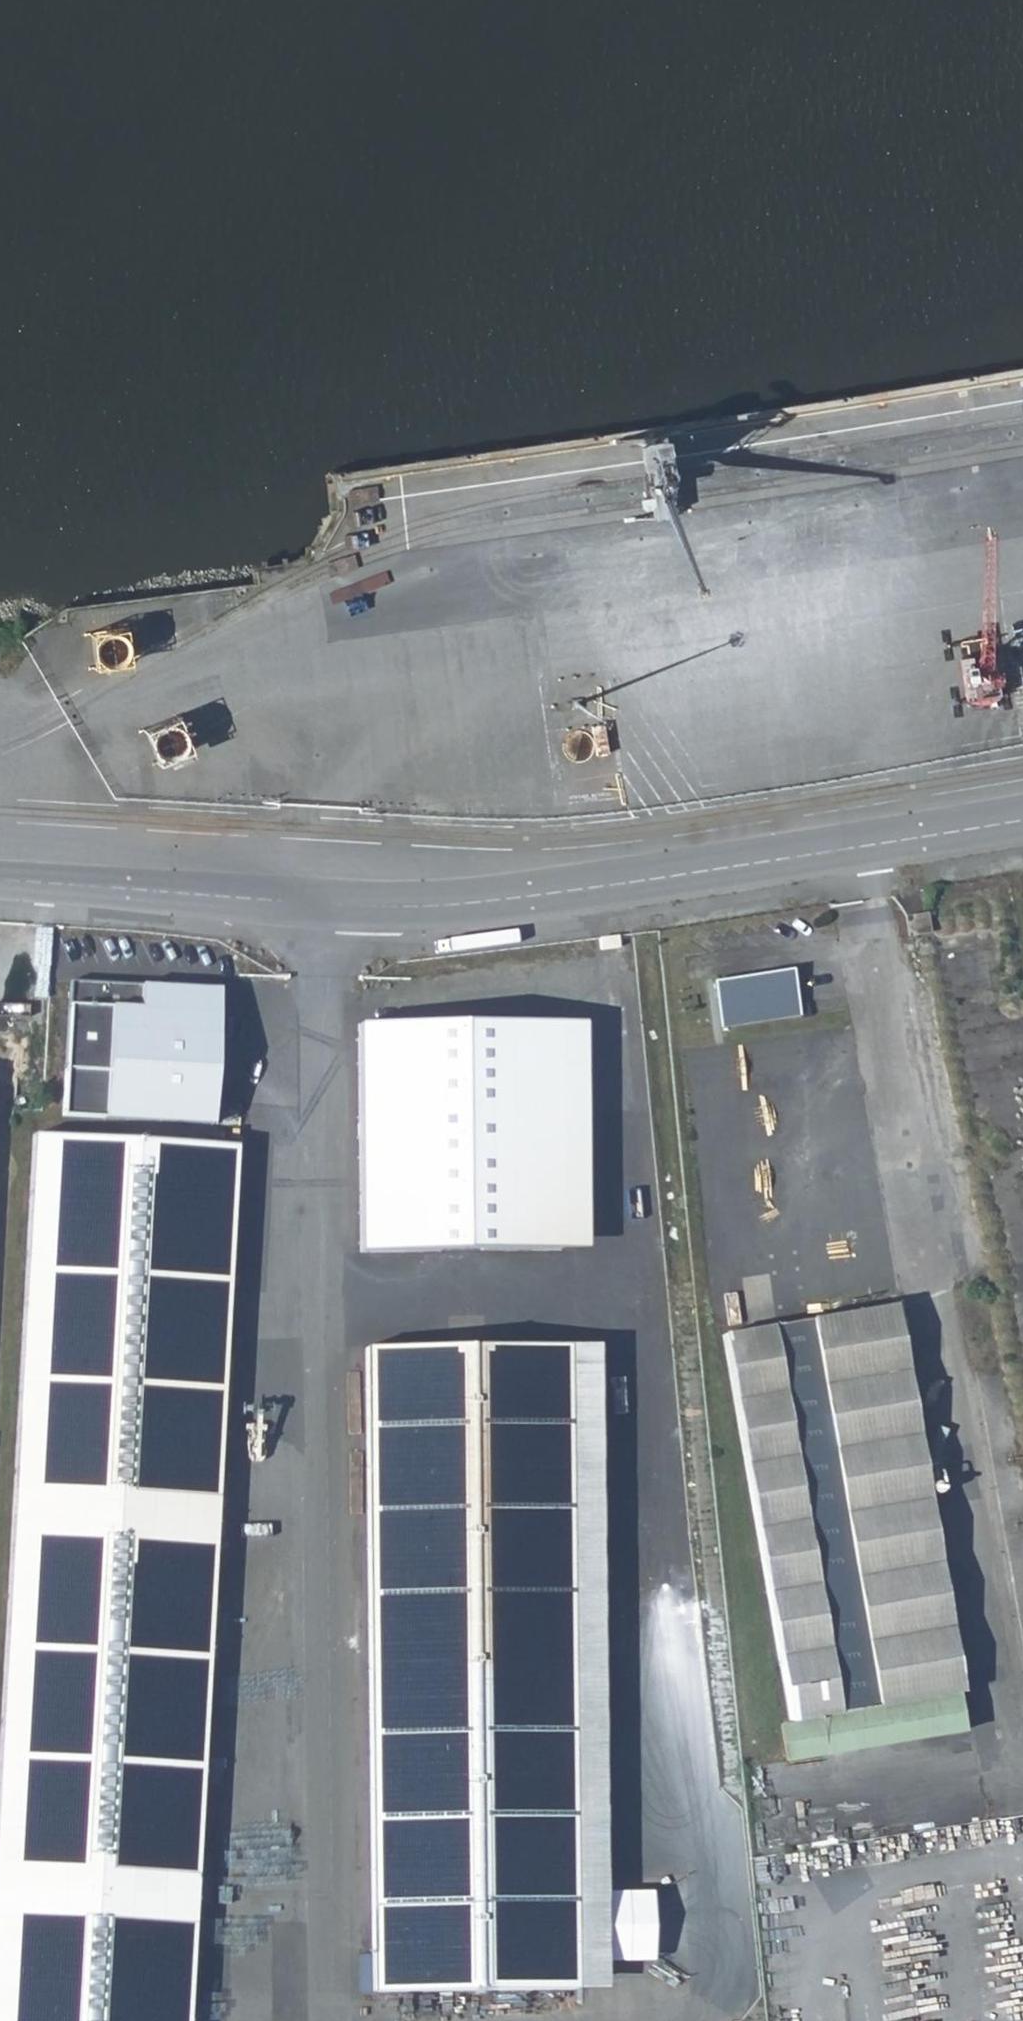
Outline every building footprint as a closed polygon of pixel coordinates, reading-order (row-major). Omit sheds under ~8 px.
[(930,929),(927,910),(904,913),(907,932),(930,929)] [(717,1030),(793,1018),(786,973),(711,983),(717,1030)] [(74,980),(65,1113),(218,1122),(225,985),(74,980)] [(589,1239),(586,1019),(369,1022),(372,1243),(589,1239)] [(220,1578),(222,1576),(244,1154),(45,1143),(18,1733),(15,1734),(8,1896),(0,2020),(197,2020),(204,1905),(220,1578)] [(971,1687),(905,1300),(754,1325),(738,1380),(795,1714),(962,1688),(971,1687)] [(607,2002),(598,1357),(569,1358),(578,2002),(607,2002)] [(375,2003),(578,2002),(569,1358),(366,1359),(375,2003)] [(962,1688),(795,1714),(781,1716),(787,1756),(969,1727),(962,1688)]
